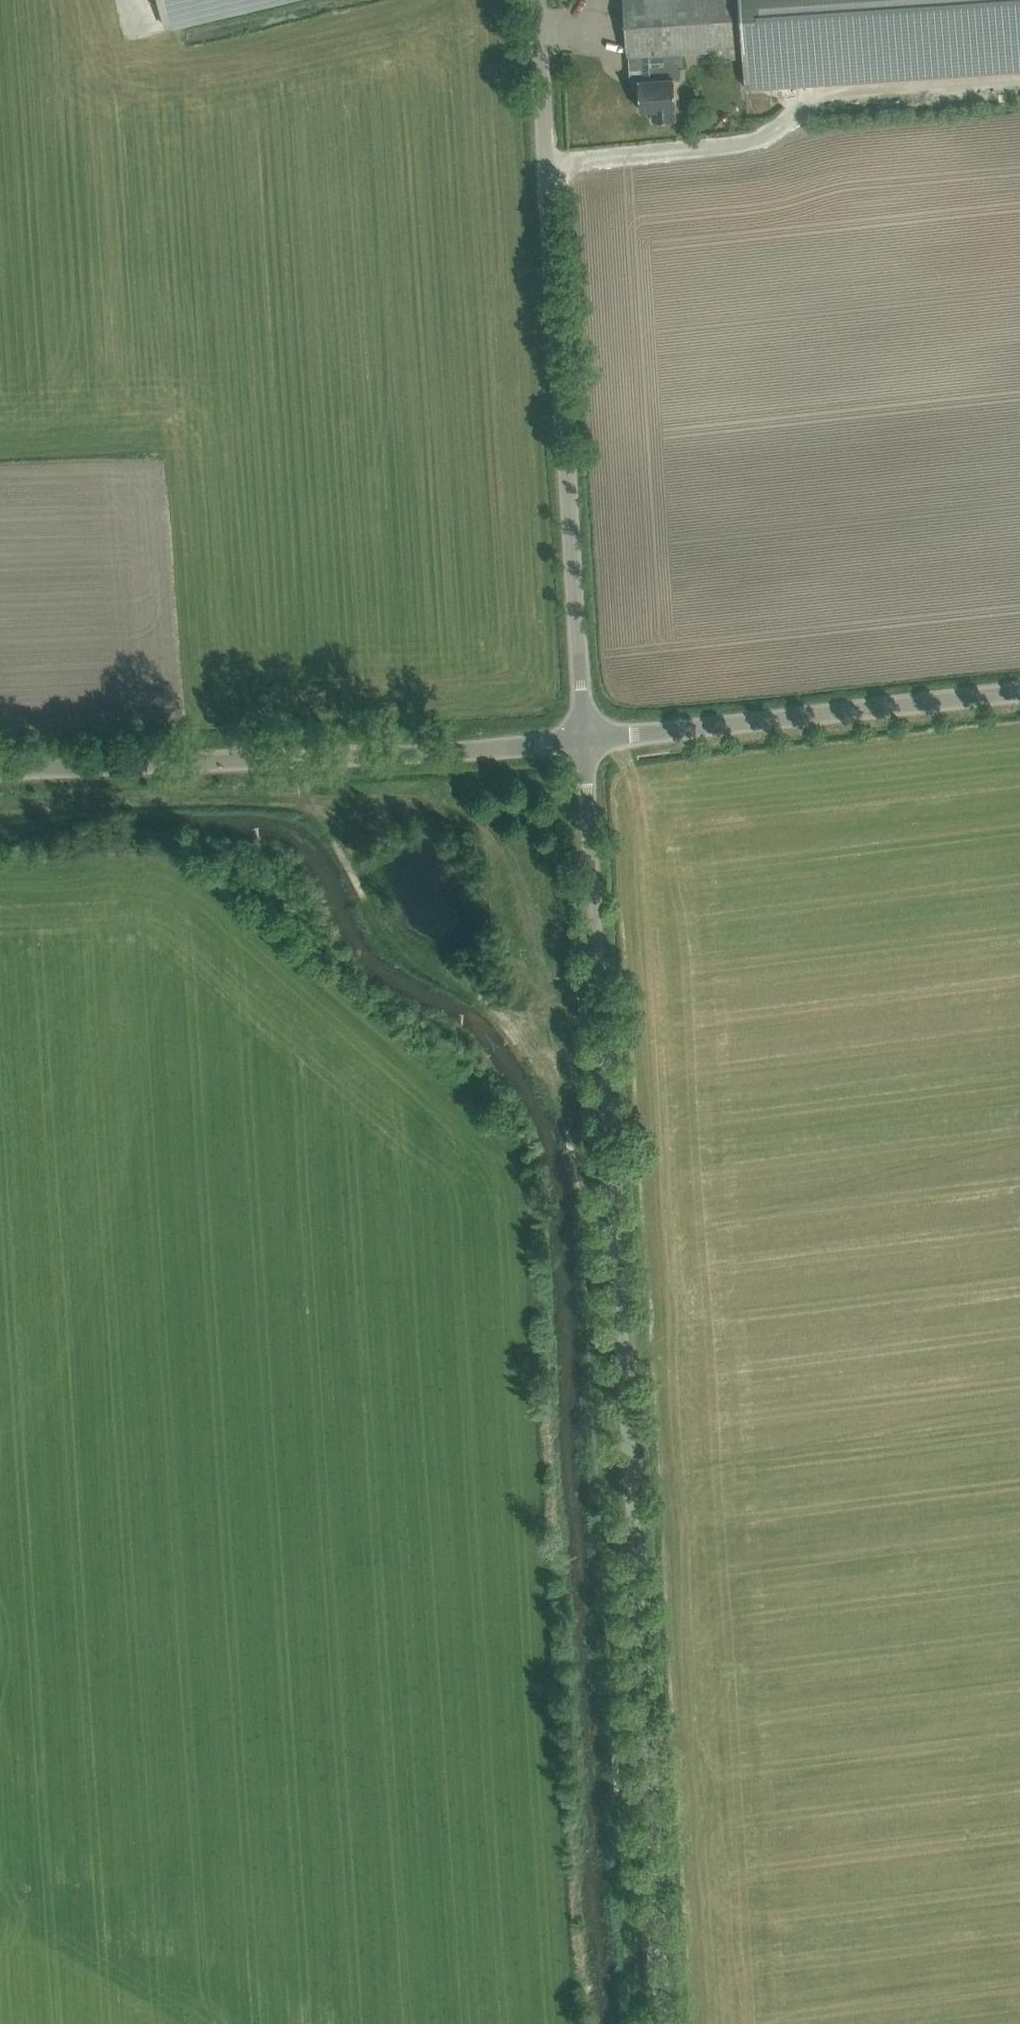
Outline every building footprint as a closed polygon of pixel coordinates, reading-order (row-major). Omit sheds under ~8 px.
[(165,25),(271,0),(159,0),(165,25)] [(642,11),(626,12),(629,54),(712,48),(712,58),(744,56),(746,87),(1019,69),(1019,0),(641,0),(642,11)] [(681,65),(651,67),(651,79),(639,79),(641,109),(653,109),(654,120),(676,119),(675,107),(677,107),(675,80),(681,79),(681,65)]
